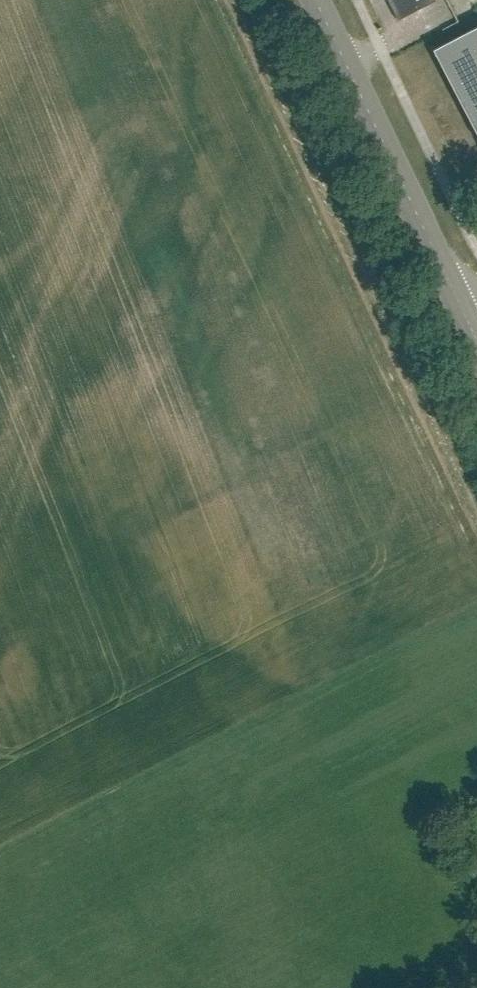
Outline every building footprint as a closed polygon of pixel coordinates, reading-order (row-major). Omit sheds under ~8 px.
[(399,18),(433,0),(390,0),(399,18)] [(476,132),(476,27),(434,49),(476,132)]
